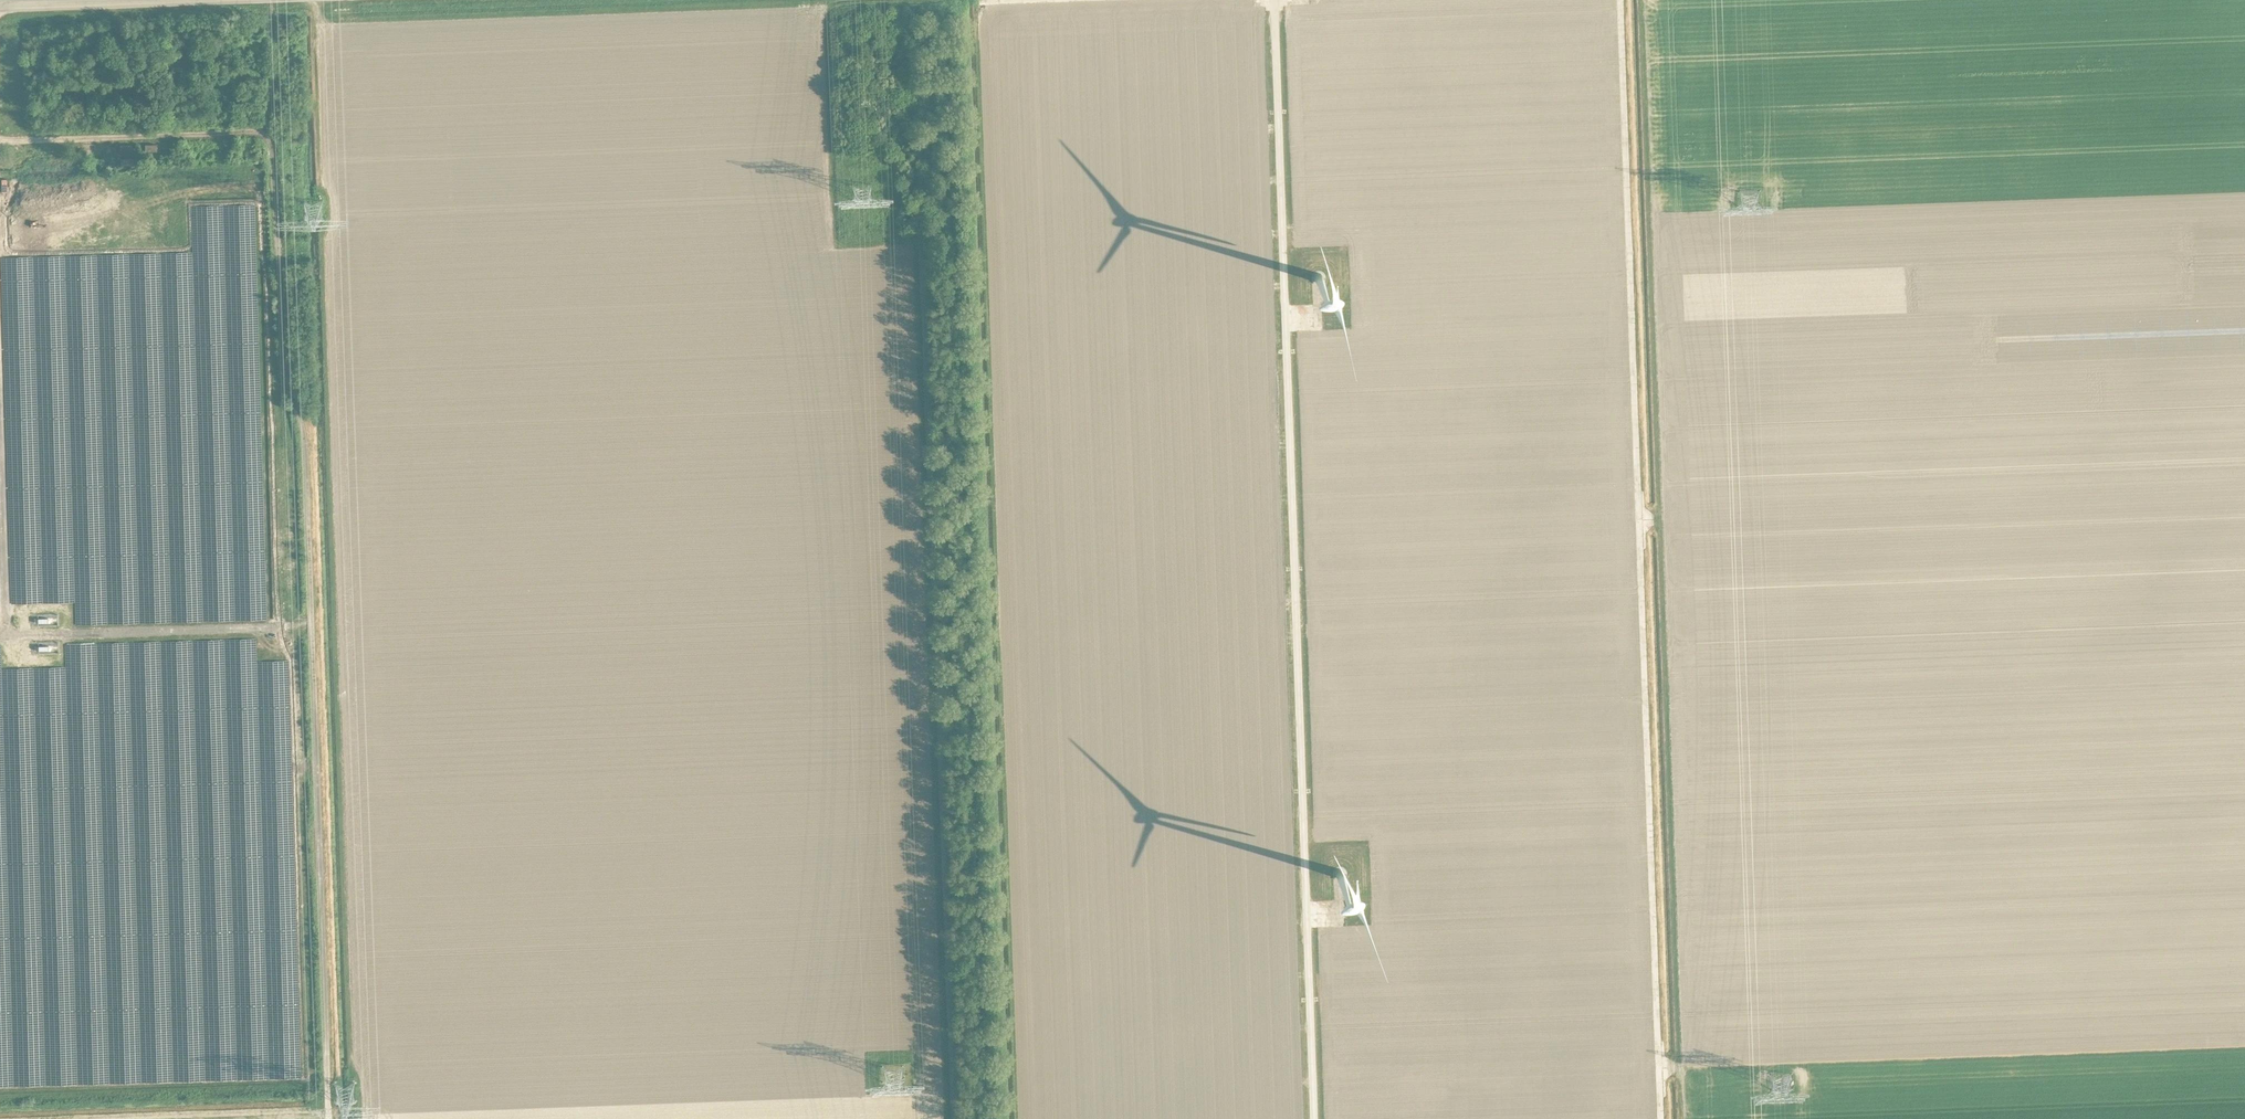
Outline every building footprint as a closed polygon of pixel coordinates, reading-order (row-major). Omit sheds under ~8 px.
[(1314,278),(1313,279),(1313,280),(1313,282),(1314,283),(1315,284),(1316,285),(1318,285),(1319,285),(1320,284),(1321,284),(1322,283),(1323,281),(1323,280),(1323,279),(1322,278),(1321,277),(1320,276),(1319,276),(1318,275),(1316,276),(1315,276),(1315,277),(1314,278)] [(1335,878),(1335,879),(1336,880),(1337,881),(1338,881),(1339,881),(1340,881),(1342,881),(1343,880),(1344,879),(1344,877),(1344,876),(1344,875),(1344,874),(1343,873),(1342,872),(1340,872),(1339,872),(1338,872),(1337,872),(1336,873),(1335,874),(1335,875),(1334,876),(1335,878)]
